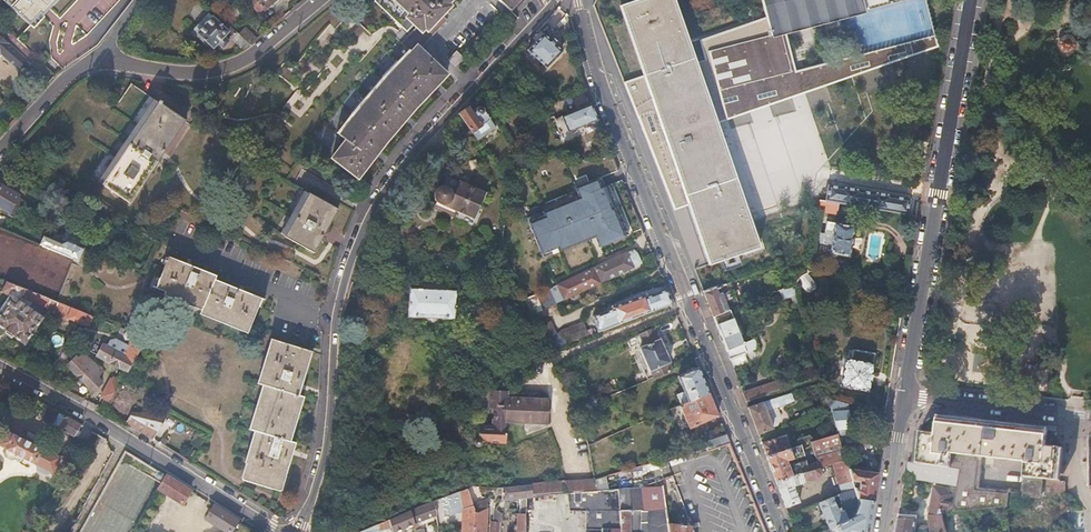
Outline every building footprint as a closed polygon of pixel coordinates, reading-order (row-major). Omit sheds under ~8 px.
[(40,14),(33,7),(41,0),(50,9),(59,0),(5,0),(30,24),(40,14)] [(33,7),(40,14),(43,16),(50,9),(41,0),(33,7)] [(264,9),(275,0),(256,0),(264,9)] [(390,11),(389,13),(407,31),(413,24),(417,28),(402,43),(411,52),(356,113),(338,135),(345,140),(332,158),(357,178),(391,135),(445,74),(420,49),(446,20),(442,16),(446,10),(443,8),(450,0),(379,0),(390,11)] [(510,10),(519,0),(499,0),(510,10)] [(614,4),(706,263),(758,247),(713,121),(935,45),(923,0),(759,0),(767,31),(760,19),(700,40),(704,60),(694,63),(671,0),(625,0),(614,4)] [(200,23),(209,14),(197,3),(188,13),(200,23)] [(212,17),(197,33),(212,48),(217,43),(222,48),(228,42),(223,37),(228,31),(212,17)] [(1053,35),(1053,39),(1061,53),(1065,54),(1078,45),(1079,42),(1070,28),(1067,27),(1053,35)] [(245,28),(239,34),(251,44),(256,39),(245,28)] [(239,34),(236,31),(230,38),(242,49),(251,44),(239,34)] [(550,37),(548,39),(543,34),(528,50),(546,67),(560,51),(555,46),(557,43),(550,37)] [(36,57),(14,37),(9,43),(0,35),(0,53),(0,52),(18,68),(26,60),(29,64),(36,57)] [(37,59),(44,65),(50,57),(44,52),(37,59)] [(456,52),(448,60),(454,65),(461,58),(456,52)] [(197,54),(196,63),(201,62),(207,62),(197,54)] [(515,70),(497,89),(502,95),(521,76),(515,70)] [(491,103),(482,88),(476,95),(484,107),(485,107),(491,103)] [(539,107),(541,97),(527,94),(519,104),(539,107)] [(182,117),(154,99),(101,183),(128,201),(182,117)] [(472,114),(466,105),(458,114),(472,133),(489,121),(481,109),(480,109),(478,109),(476,111),(472,114)] [(579,137),(601,128),(595,114),(592,105),(556,119),(555,114),(551,116),(560,137),(576,130),(579,137)] [(489,121),(472,133),(475,138),(493,126),(489,121)] [(915,157),(924,158),(925,140),(916,140),(915,157)] [(610,163),(612,155),(605,156),(603,158),(604,163),(610,163)] [(921,161),(909,159),(907,171),(919,173),(921,161)] [(597,250),(631,231),(611,183),(602,190),(596,177),(573,185),(577,197),(543,211),(543,217),(528,223),(544,257),(589,238),(597,250)] [(463,189),(463,187),(462,185),(461,183),(460,181),(458,180),(456,179),(453,178),(450,179),(448,180),(447,181),(445,183),(444,185),(444,186),(444,188),(444,189),(445,192),(446,193),(447,195),(449,196),(452,197),(454,197),(457,196),(459,195),(461,193),(462,191),(463,189)] [(0,184),(0,206),(9,211),(18,195),(0,184)] [(838,203),(861,207),(906,215),(906,214),(909,199),(828,185),(825,201),(837,203),(838,203)] [(472,188),(463,189),(462,191),(461,193),(459,195),(457,196),(454,197),(452,197),(449,196),(447,195),(446,193),(445,192),(444,189),(444,188),(438,188),(441,211),(448,210),(451,229),(479,226),(475,198),(473,198),(472,188)] [(309,193),(285,236),(313,252),(338,209),(309,193)] [(838,203),(837,203),(825,201),(819,200),(817,210),(836,213),(838,203)] [(907,223),(915,224),(916,215),(908,214),(907,223)] [(829,251),(828,253),(848,257),(853,226),(825,221),(823,234),(820,233),(819,243),(830,245),(829,250),(828,249),(827,251),(829,251)] [(43,236),(39,244),(78,260),(83,249),(66,242),(62,244),(43,236)] [(641,264),(636,253),(633,247),(539,290),(524,297),(530,313),(557,302),(555,297),(561,295),(562,299),(597,283),(601,290),(603,288),(601,281),(631,267),(633,267),(641,264)] [(215,275),(168,257),(155,288),(202,307),(199,313),(247,333),(261,298),(215,279),(215,275)] [(524,297),(539,290),(533,277),(518,283),(524,297)] [(713,287),(701,291),(707,304),(711,316),(729,310),(740,306),(731,280),(713,287)] [(6,281),(1,292),(10,297),(0,313),(0,326),(24,342),(42,316),(18,299),(21,295),(47,307),(51,299),(6,281)] [(781,282),(770,286),(773,295),(782,292),(792,288),(781,282)] [(410,289),(407,316),(453,320),(455,292),(445,291),(445,286),(421,284),(421,289),(410,289)] [(794,310),(798,308),(792,288),(782,292),(784,301),(791,299),(794,310)] [(598,333),(672,305),(666,290),(646,298),(644,295),(612,307),(612,309),(593,316),(592,319),(598,333)] [(91,315),(72,307),(68,316),(87,324),(91,315)] [(729,310),(711,316),(718,333),(728,360),(740,355),(741,353),(755,348),(752,340),(742,343),(739,335),(741,334),(738,326),(735,327),(729,310)] [(549,321),(536,326),(543,344),(547,348),(552,350),(558,348),(588,337),(582,322),(563,329),(555,334),(549,321)] [(640,348),(652,377),(671,369),(668,363),(669,362),(660,340),(658,340),(653,328),(627,339),(629,343),(631,345),(634,346),(637,344),(643,342),(645,346),(640,348)] [(98,355),(127,371),(147,338),(136,333),(127,348),(111,340),(107,345),(104,344),(98,355)] [(268,362),(260,384),(265,386),(252,430),(257,432),(248,463),(245,462),(241,475),(281,487),(295,441),(289,439),(304,396),(298,394),(312,351),(275,339),(268,362)] [(852,349),(849,360),(843,359),(839,386),(867,392),(874,353),(852,349)] [(949,375),(974,377),(975,362),(970,362),(971,352),(957,352),(957,350),(943,349),(942,364),(950,365),(949,375)] [(67,364),(92,390),(101,381),(97,376),(100,373),(101,370),(86,353),(81,353),(79,356),(77,355),(67,364)] [(680,406),(708,394),(702,378),(697,367),(677,376),(683,392),(675,395),(680,406)] [(100,395),(109,402),(120,384),(110,379),(100,395)] [(764,386),(741,394),(745,403),(767,394),(764,386)] [(480,445),(481,441),(504,443),(505,421),(545,424),(546,400),(537,400),(538,395),(519,394),(519,398),(506,397),(507,393),(489,392),(488,406),(492,407),(492,425),(478,425),(476,440),(475,441),(474,443),(474,445),(476,446),(477,446),(479,446),(480,445)] [(791,401),(789,393),(787,393),(747,407),(754,427),(757,435),(771,430),(771,428),(778,425),(781,418),(777,406),(791,401)] [(689,428),(717,415),(708,394),(680,406),(689,428)] [(836,434),(848,434),(846,403),(825,399),(829,410),(836,434)] [(824,438),(836,434),(829,410),(822,415),(828,433),(823,435),(824,438)] [(131,412),(125,422),(134,427),(150,437),(167,411),(131,412)] [(81,425),(66,416),(59,427),(75,436),(81,425)] [(1046,445),(1048,430),(1017,427),(1000,425),(993,424),(965,421),(939,419),(937,434),(922,432),(917,463),(961,470),(956,485),(953,513),(1007,506),(1007,505),(1010,494),(980,492),(985,460),(1025,463),(1024,478),(1042,479),(1056,480),(1061,447),(1046,445)] [(9,445),(6,451),(22,459),(24,455),(36,461),(43,447),(13,433),(12,434),(5,431),(2,438),(0,437),(0,441),(9,445)] [(728,442),(724,434),(711,432),(707,433),(706,434),(709,441),(704,442),(706,447),(707,450),(728,442)] [(844,459),(836,434),(824,438),(810,443),(816,464),(806,466),(805,462),(784,468),(783,462),(803,457),(800,446),(792,448),(766,457),(771,472),(775,482),(826,465),(831,464),(844,459)] [(763,451),(766,457),(792,448),(791,446),(788,447),(784,437),(760,444),(763,451)] [(493,465),(488,448),(474,452),(479,469),(493,465)] [(125,450),(116,464),(141,479),(149,465),(125,450)] [(873,495),(877,470),(853,468),(853,465),(851,458),(845,460),(851,481),(854,489),(854,490),(873,495)] [(851,481),(845,460),(844,459),(831,464),(832,467),(830,467),(833,476),(835,475),(836,477),(833,478),(835,485),(839,484),(851,481)] [(917,463),(907,461),(904,482),(914,484),(915,476),(916,476),(915,479),(956,485),(961,470),(917,463)] [(827,471),(826,465),(775,482),(776,484),(783,502),(785,507),(798,503),(793,486),(816,478),(827,471)] [(190,490),(166,476),(159,489),(182,504),(190,490)] [(1040,498),(1042,479),(1024,478),(1022,496),(1040,498)] [(594,481),(530,485),(531,497),(534,496),(567,494),(596,491),(594,481)] [(854,489),(851,481),(839,484),(842,494),(854,489)] [(502,487),(501,487),(502,499),(518,498),(525,497),(531,497),(530,485),(502,487)] [(473,531),(486,531),(487,501),(477,502),(471,486),(466,488),(473,517),(473,531)] [(640,531),(669,531),(668,521),(665,497),(664,492),(663,486),(617,490),(619,511),(640,512),(640,531)] [(947,513),(950,490),(934,487),(930,513),(930,531),(946,531),(942,514),(947,513)] [(473,517),(466,488),(438,498),(443,513),(462,512),(461,531),(473,531),(473,517)] [(859,503),(854,490),(854,489),(842,494),(837,496),(842,506),(847,519),(852,517),(859,503)] [(619,511),(617,490),(596,491),(567,494),(568,512),(585,510),(585,529),(601,530),(601,531),(620,531),(620,519),(619,511)] [(873,495),(854,490),(859,503),(852,517),(847,519),(838,525),(841,531),(848,529),(863,531),(867,531),(869,515),(870,514),(873,495)] [(100,493),(91,509),(98,513),(106,497),(100,493)] [(517,513),(525,513),(525,497),(518,498),(517,509),(508,509),(508,513),(517,513)] [(838,525),(847,519),(842,506),(836,508),(832,498),(819,503),(830,529),(838,525)] [(409,511),(415,523),(414,531),(424,531),(424,529),(419,528),(419,521),(436,515),(432,501),(409,511)] [(237,519),(214,505),(205,518),(227,531),(230,531),(237,519)] [(490,531),(499,531),(500,513),(495,510),(494,522),(490,521),(490,531)] [(409,511),(387,520),(391,529),(393,531),(415,523),(409,511)] [(640,512),(619,511),(620,519),(620,531),(640,531),(640,512)] [(525,513),(517,513),(517,524),(514,525),(514,531),(507,531),(525,531),(525,513)] [(898,514),(895,531),(915,531),(916,517),(898,514)] [(380,530),(391,529),(387,520),(360,531),(379,531),(380,530)] [(692,524),(668,521),(669,531),(692,531),(692,524)]
